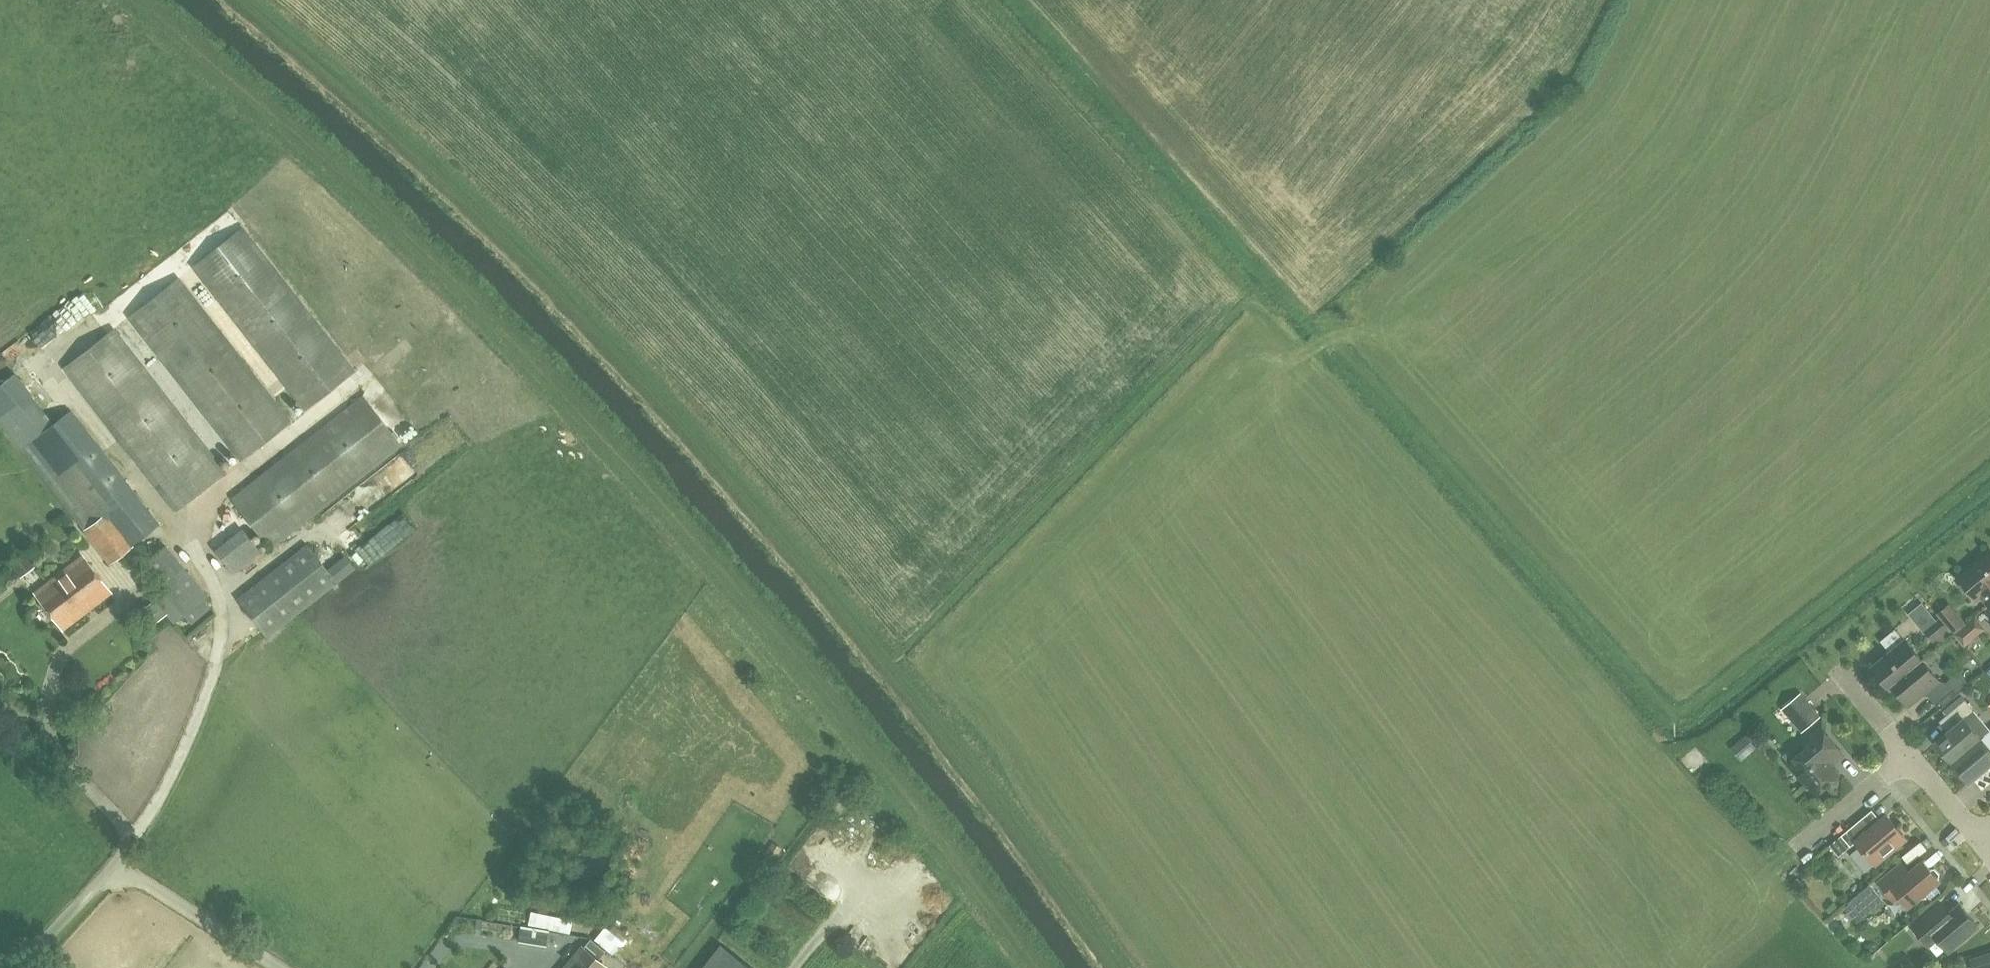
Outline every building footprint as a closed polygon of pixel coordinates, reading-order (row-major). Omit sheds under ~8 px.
[(304,410),(356,370),(243,226),(191,266),(304,410)] [(240,460),(292,420),(179,276),(127,316),(240,460)] [(175,511),(226,471),(114,327),(63,368),(175,511)] [(132,546),(161,524),(113,463),(70,409),(49,425),(27,395),(11,375),(0,384),(0,423),(83,529),(83,530),(109,564),(131,547),(132,546)] [(270,549),(402,445),(363,394),(231,498),(270,549)] [(349,504),(363,517),(382,496),(368,483),(349,504)] [(266,637),(338,582),(307,543),(236,598),(266,637)] [(191,624),(212,607),(204,597),(208,594),(166,544),(141,565),(164,593),(156,600),(175,623),(184,615),(191,624)] [(20,576),(35,564),(25,552),(10,563),(20,576)] [(1989,605),(1989,553),(1980,561),(1979,560),(1959,577),(1977,599),(1981,596),(1989,606),(1989,605)] [(63,628),(110,592),(82,555),(35,592),(63,628)] [(347,582),(364,570),(358,562),(341,573),(347,582)] [(167,614),(156,600),(136,614),(146,628),(167,614)] [(1937,614),(1939,616),(1953,633),(1965,622),(1950,603),(1937,614)] [(1976,614),(1954,633),(1965,647),(1987,628),(1976,614)] [(1938,646),(1953,633),(1939,616),(1924,630),(1938,646)] [(1896,683),(1922,662),(1906,643),(1877,667),(1891,684),(1894,681),(1896,683)] [(1910,701),(1936,679),(1922,662),(1896,683),(1910,701)] [(1957,695),(1970,684),(1960,671),(1947,682),(1957,695)] [(1821,716),(1808,700),(1805,697),(1802,693),(1784,708),(1803,731),(1821,716)] [(1983,737),(1989,731),(1989,728),(1981,718),(1983,716),(1968,698),(1948,715),(1957,726),(1938,741),(1955,761),(1984,737),(1983,737)] [(1790,763),(1808,783),(1810,781),(1818,791),(1817,791),(1818,792),(1824,786),(1829,786),(1835,781),(1835,777),(1838,774),(1837,775),(1831,767),(1830,767),(1844,755),(1836,745),(1819,725),(1818,725),(1819,725),(1803,739),(1803,738),(1802,739),(1803,740),(1805,738),(1811,745),(1806,749),(1790,762),(1790,763)] [(1742,761),(1758,747),(1746,734),(1730,747),(1742,761)] [(1955,761),(1971,781),(1989,767),(1989,744),(1984,737),(1955,761)] [(1908,837),(1888,813),(1874,824),(1866,814),(1843,833),(1852,844),(1859,839),(1878,862),(1908,837)] [(774,861),(782,848),(772,841),(764,855),(774,861)] [(1932,867),(1925,858),(1907,873),(1900,864),(1880,880),(1895,899),(1900,895),(1909,906),(1922,895),(1924,898),(1944,881),(1939,876),(1941,872),(1936,866),(1932,867)] [(1799,889),(1805,884),(1798,876),(1792,882),(1799,889)] [(1863,918),(1884,900),(1870,883),(1849,901),(1863,918)] [(1980,925),(1962,903),(1941,919),(1933,909),(1914,925),(1930,945),(1939,937),(1950,950),(1980,925)] [(537,910),(535,926),(578,931),(579,915),(537,910)] [(609,966),(599,958),(582,945),(563,967),(607,967),(609,966)] [(722,948),(706,967),(748,967),(722,948)] [(1971,958),(1974,967),(1989,967),(1989,952),(1971,958)]
